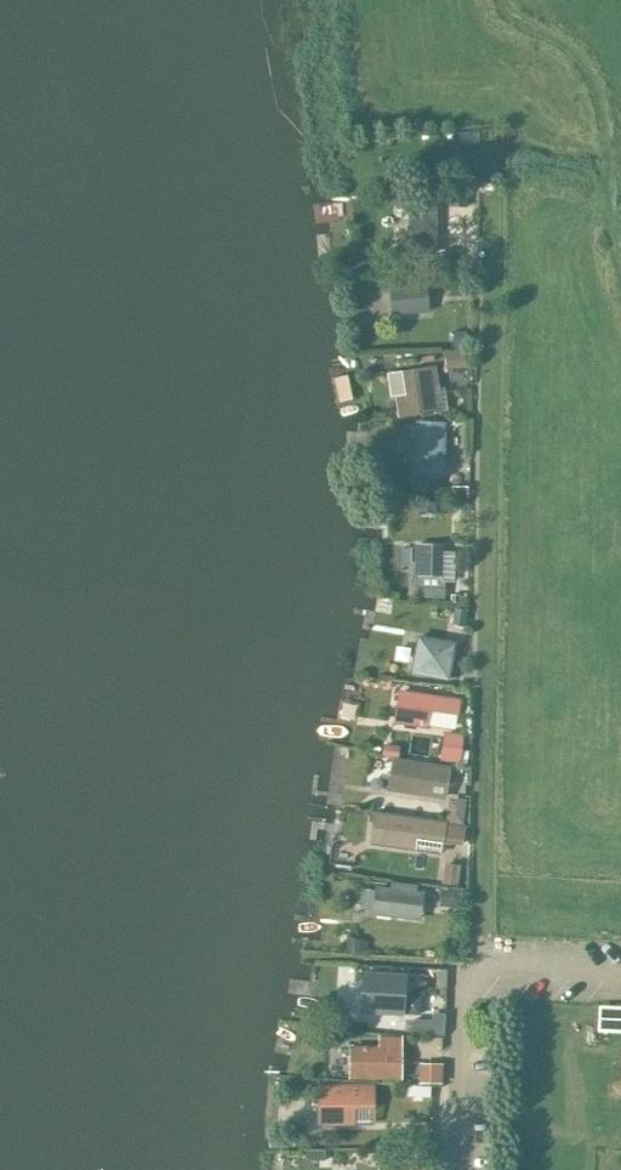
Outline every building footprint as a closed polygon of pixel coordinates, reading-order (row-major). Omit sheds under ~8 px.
[(451,186),(451,197),(464,198),(465,187),(451,186)] [(433,195),(412,195),(412,253),(425,253),(434,253),(433,195)] [(425,286),(388,289),(390,313),(427,310),(425,286)] [(466,368),(465,350),(444,351),(445,369),(466,368)] [(445,412),(437,365),(404,371),(408,395),(394,397),(398,420),(445,412)] [(445,474),(445,422),(415,422),(415,473),(445,474)] [(455,578),(456,550),(444,549),(444,543),(422,542),(421,579),(417,579),(416,596),(446,597),(446,578),(455,578)] [(463,627),(466,610),(454,608),(451,625),(463,627)] [(447,680),(453,644),(417,637),(411,673),(447,680)] [(458,717),(461,696),(399,688),(395,721),(452,728),(453,717),(458,717)] [(460,762),(463,734),(443,732),(440,760),(460,762)] [(445,797),(450,765),(393,756),(388,789),(445,797)] [(446,807),(445,820),(461,822),(463,801),(455,800),(446,807)] [(374,814),(370,842),(415,849),(439,852),(440,840),(467,844),(467,826),(374,814)] [(441,884),(457,886),(460,866),(444,864),(441,884)] [(374,885),(371,916),(421,922),(424,892),(417,891),(418,884),(394,881),(393,888),(374,885)] [(440,890),(438,907),(456,909),(458,892),(440,890)] [(347,940),(346,953),(359,954),(360,941),(347,940)] [(363,974),(361,1011),(400,1014),(403,977),(363,974)] [(433,1014),(431,1034),(442,1035),(443,1015),(433,1014)] [(382,1048),(350,1048),(350,1078),(399,1078),(400,1048),(397,1048),(397,1039),(383,1038),(382,1048)] [(420,1065),(420,1082),(440,1083),(440,1065),(420,1065)] [(375,1084),(318,1085),(319,1125),(375,1124),(375,1084)] [(408,1147),(428,1146),(428,1132),(407,1133),(408,1147)]
